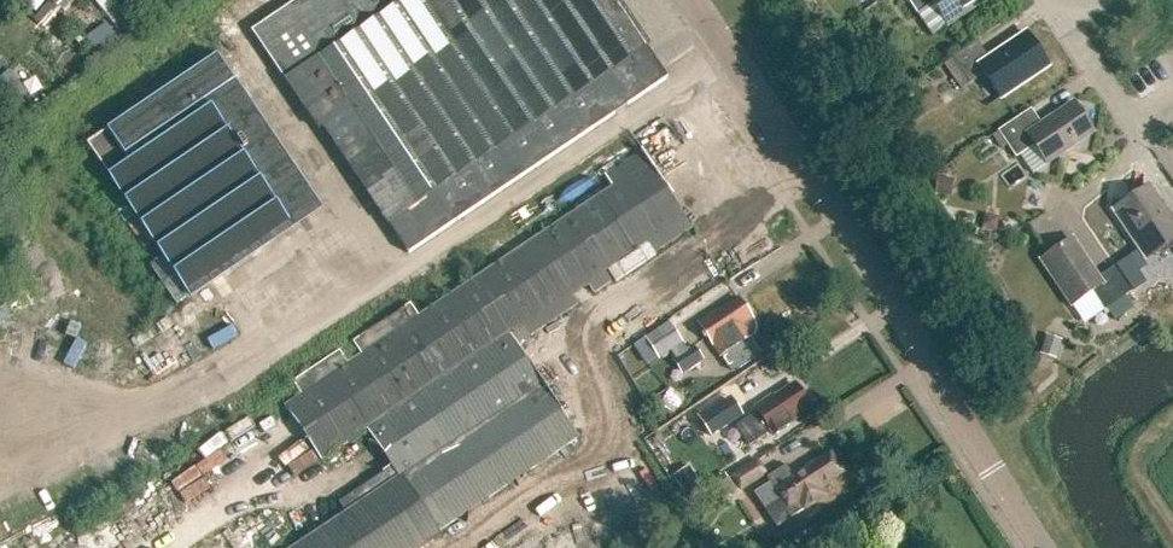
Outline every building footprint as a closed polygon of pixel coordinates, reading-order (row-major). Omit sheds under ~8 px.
[(49,2),(33,20),(43,29),(60,9),(56,7),(62,0),(46,0),(49,2)] [(56,7),(60,9),(64,13),(75,0),(62,0),(56,7)] [(114,26),(116,28),(128,19),(113,0),(93,0),(114,26)] [(667,78),(614,0),(300,0),(253,32),(320,130),(324,127),(409,253),(667,78)] [(917,14),(934,3),(949,25),(986,0),(908,0),(917,14)] [(106,23),(86,38),(89,42),(97,54),(118,40),(110,28),(106,23)] [(848,25),(832,35),(843,52),(854,45),(848,36),(853,33),(848,25)] [(1048,65),(1026,33),(988,58),(976,41),(952,57),(969,83),(983,73),(999,97),(1048,65)] [(319,209),(233,82),(234,81),(216,56),(87,143),(109,176),(110,175),(192,295),(319,209)] [(0,77),(0,84),(9,97),(12,101),(25,91),(23,88),(10,70),(0,77)] [(1093,132),(1072,101),(1040,123),(1031,108),(997,130),(1015,157),(1033,145),(1046,164),(1093,132)] [(692,227),(641,152),(606,175),(613,187),(418,318),(410,305),(354,342),(362,355),(348,364),(339,352),(294,382),(302,395),(289,403),(325,457),(367,428),(392,468),(340,503),(345,513),(293,547),(420,547),(440,534),(439,531),(448,526),(465,515),(578,438),(557,407),(509,335),(667,230),(673,240),(692,227)] [(938,177),(936,193),(950,195),(952,180),(938,177)] [(1150,186),(1114,211),(1146,258),(1171,241),(1172,244),(1172,220),(1150,186)] [(985,214),(983,228),(997,230),(999,216),(985,214)] [(1073,239),(1041,260),(1072,306),(1092,292),(1105,311),(1107,310),(1114,321),(1133,308),(1126,297),(1132,293),(1114,267),(1098,277),(1073,239)] [(742,304),(739,299),(721,311),(720,309),(699,323),(732,372),(759,353),(749,338),(753,336),(755,331),(755,327),(754,323),(749,314),(751,312),(744,302),(742,304)] [(670,320),(645,336),(659,357),(684,341),(670,320)] [(1043,348),(1042,353),(1048,355),(1055,357),(1060,342),(1046,338),(1043,348)] [(682,372),(704,359),(694,345),(674,359),(682,372)] [(809,404),(796,385),(775,399),(773,396),(756,407),(758,411),(737,425),(750,446),(772,432),(774,436),(788,427),(784,420),(809,404)] [(700,418),(711,435),(737,418),(726,401),(700,418)] [(818,488),(842,472),(829,454),(794,478),(785,465),(767,477),(781,498),(765,509),(777,527),(823,496),(818,488)] [(740,492),(768,474),(757,458),(729,477),(740,492)] [(720,502),(736,492),(728,478),(712,488),(720,502)] [(698,484),(684,493),(689,500),(702,491),(698,484)]
